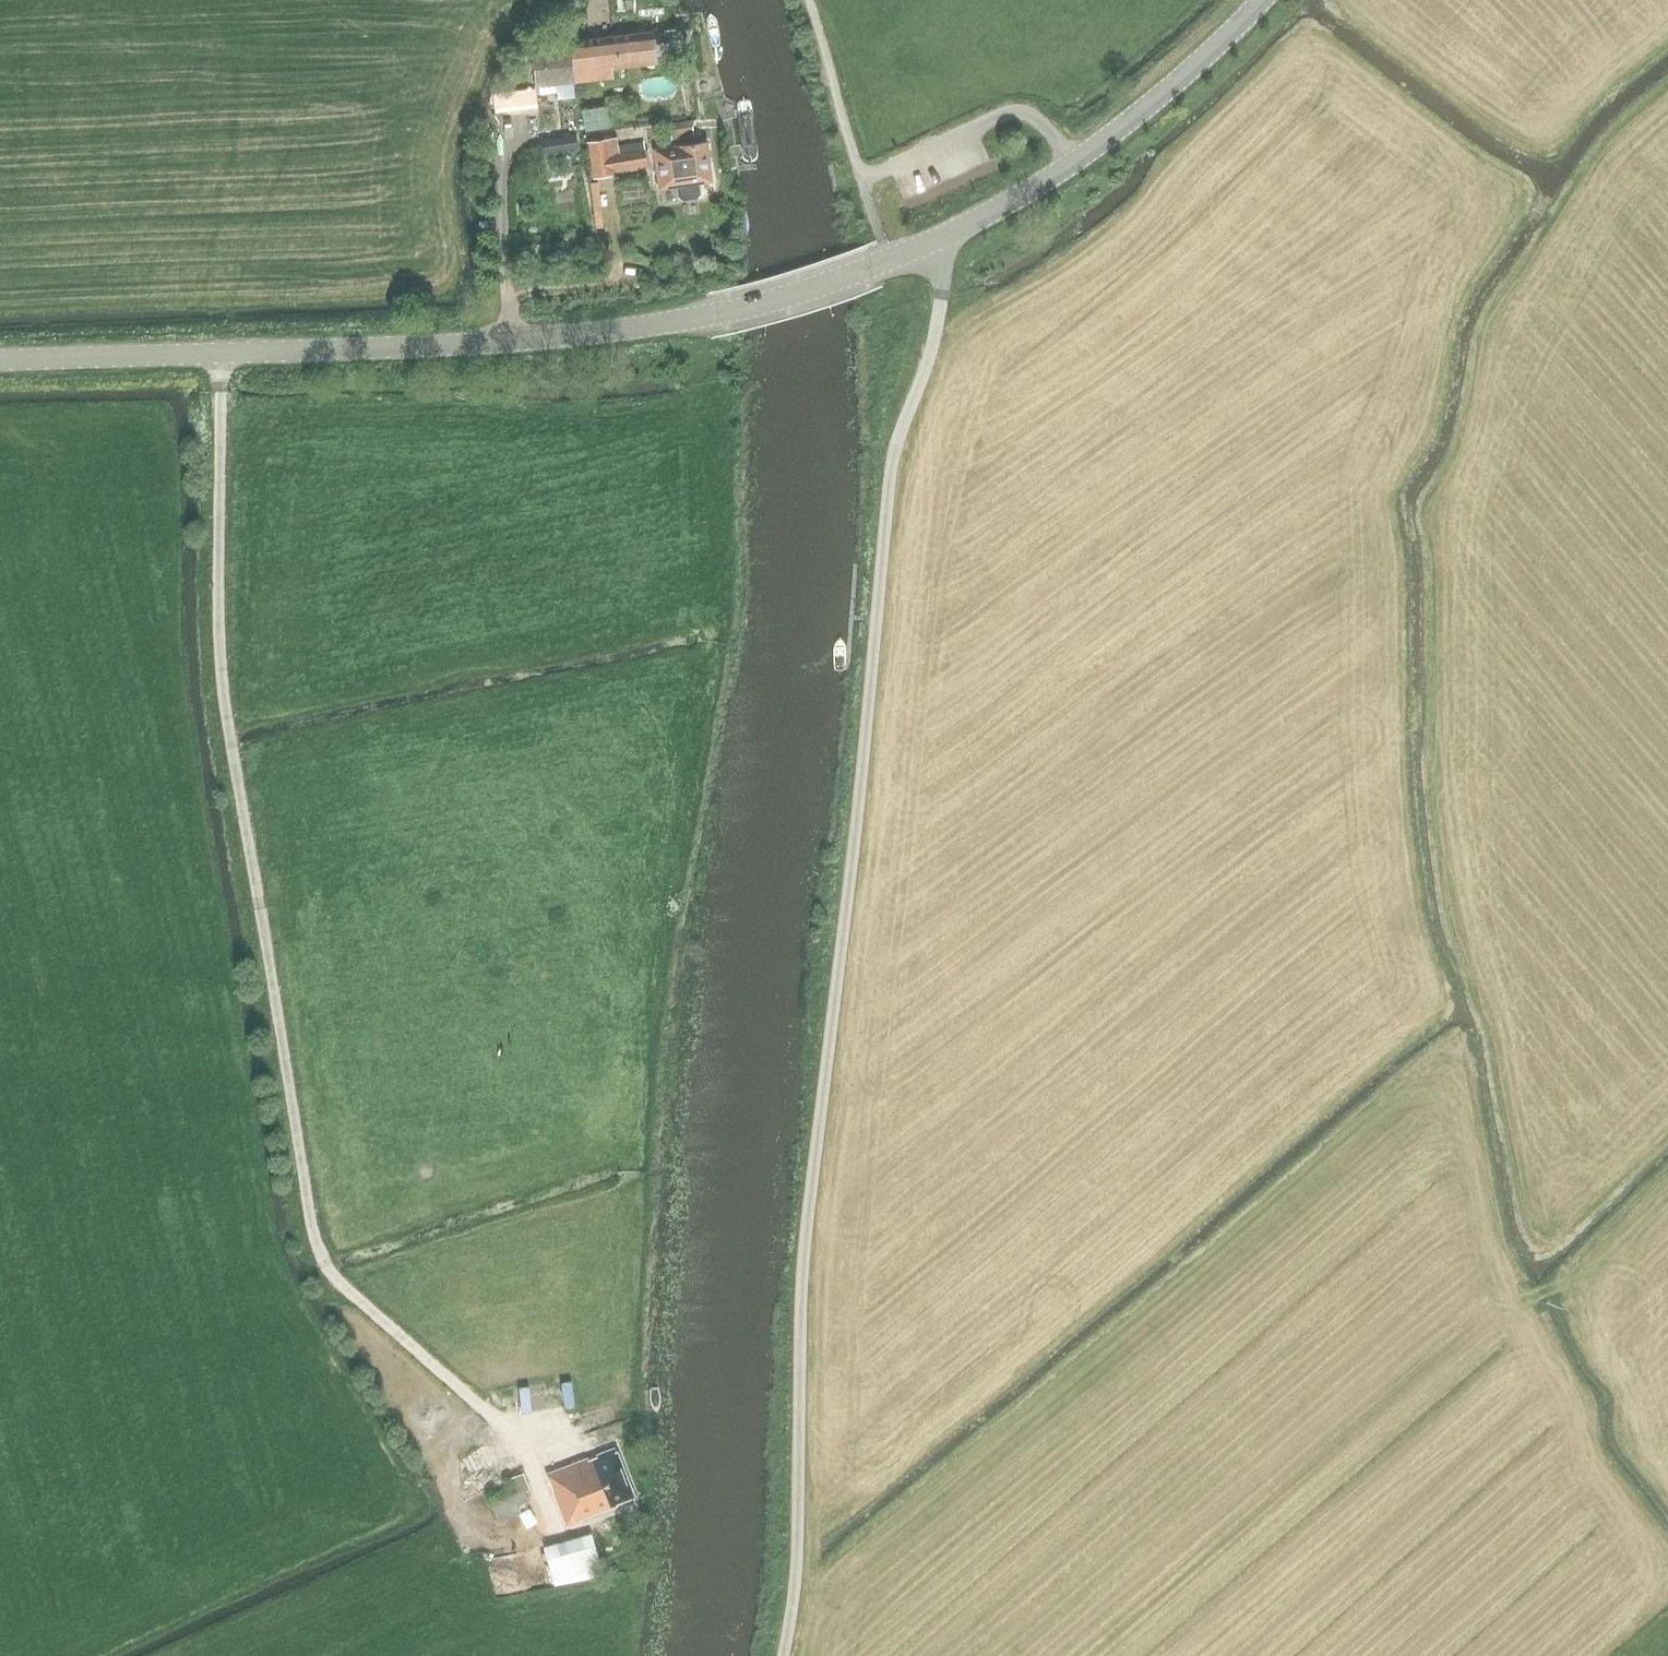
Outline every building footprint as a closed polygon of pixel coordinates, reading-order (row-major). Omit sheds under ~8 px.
[(612,68),(658,63),(654,32),(570,42),(571,47),(533,52),(537,86),(613,77),(612,68)] [(695,136),(695,120),(669,123),(671,139),(695,136)] [(564,134),(567,150),(579,148),(576,133),(564,134)] [(646,147),(619,152),(617,137),(588,141),(594,178),(615,174),(614,165),(621,164),(621,169),(649,164),(646,147)] [(699,183),(712,181),(707,142),(666,147),(668,156),(655,158),(660,189),(677,186),(679,196),(684,200),(697,198),(700,193),(699,183)] [(617,1502),(634,1496),(616,1448),(597,1455),(598,1460),(590,1463),(589,1458),(547,1474),(567,1526),(618,1506),(617,1502)] [(527,1489),(532,1487),(525,1471),(511,1476),(517,1492),(491,1502),(500,1521),(527,1509),(530,1498),(527,1489)] [(557,1581),(604,1573),(596,1543),(549,1556),(557,1581)]
